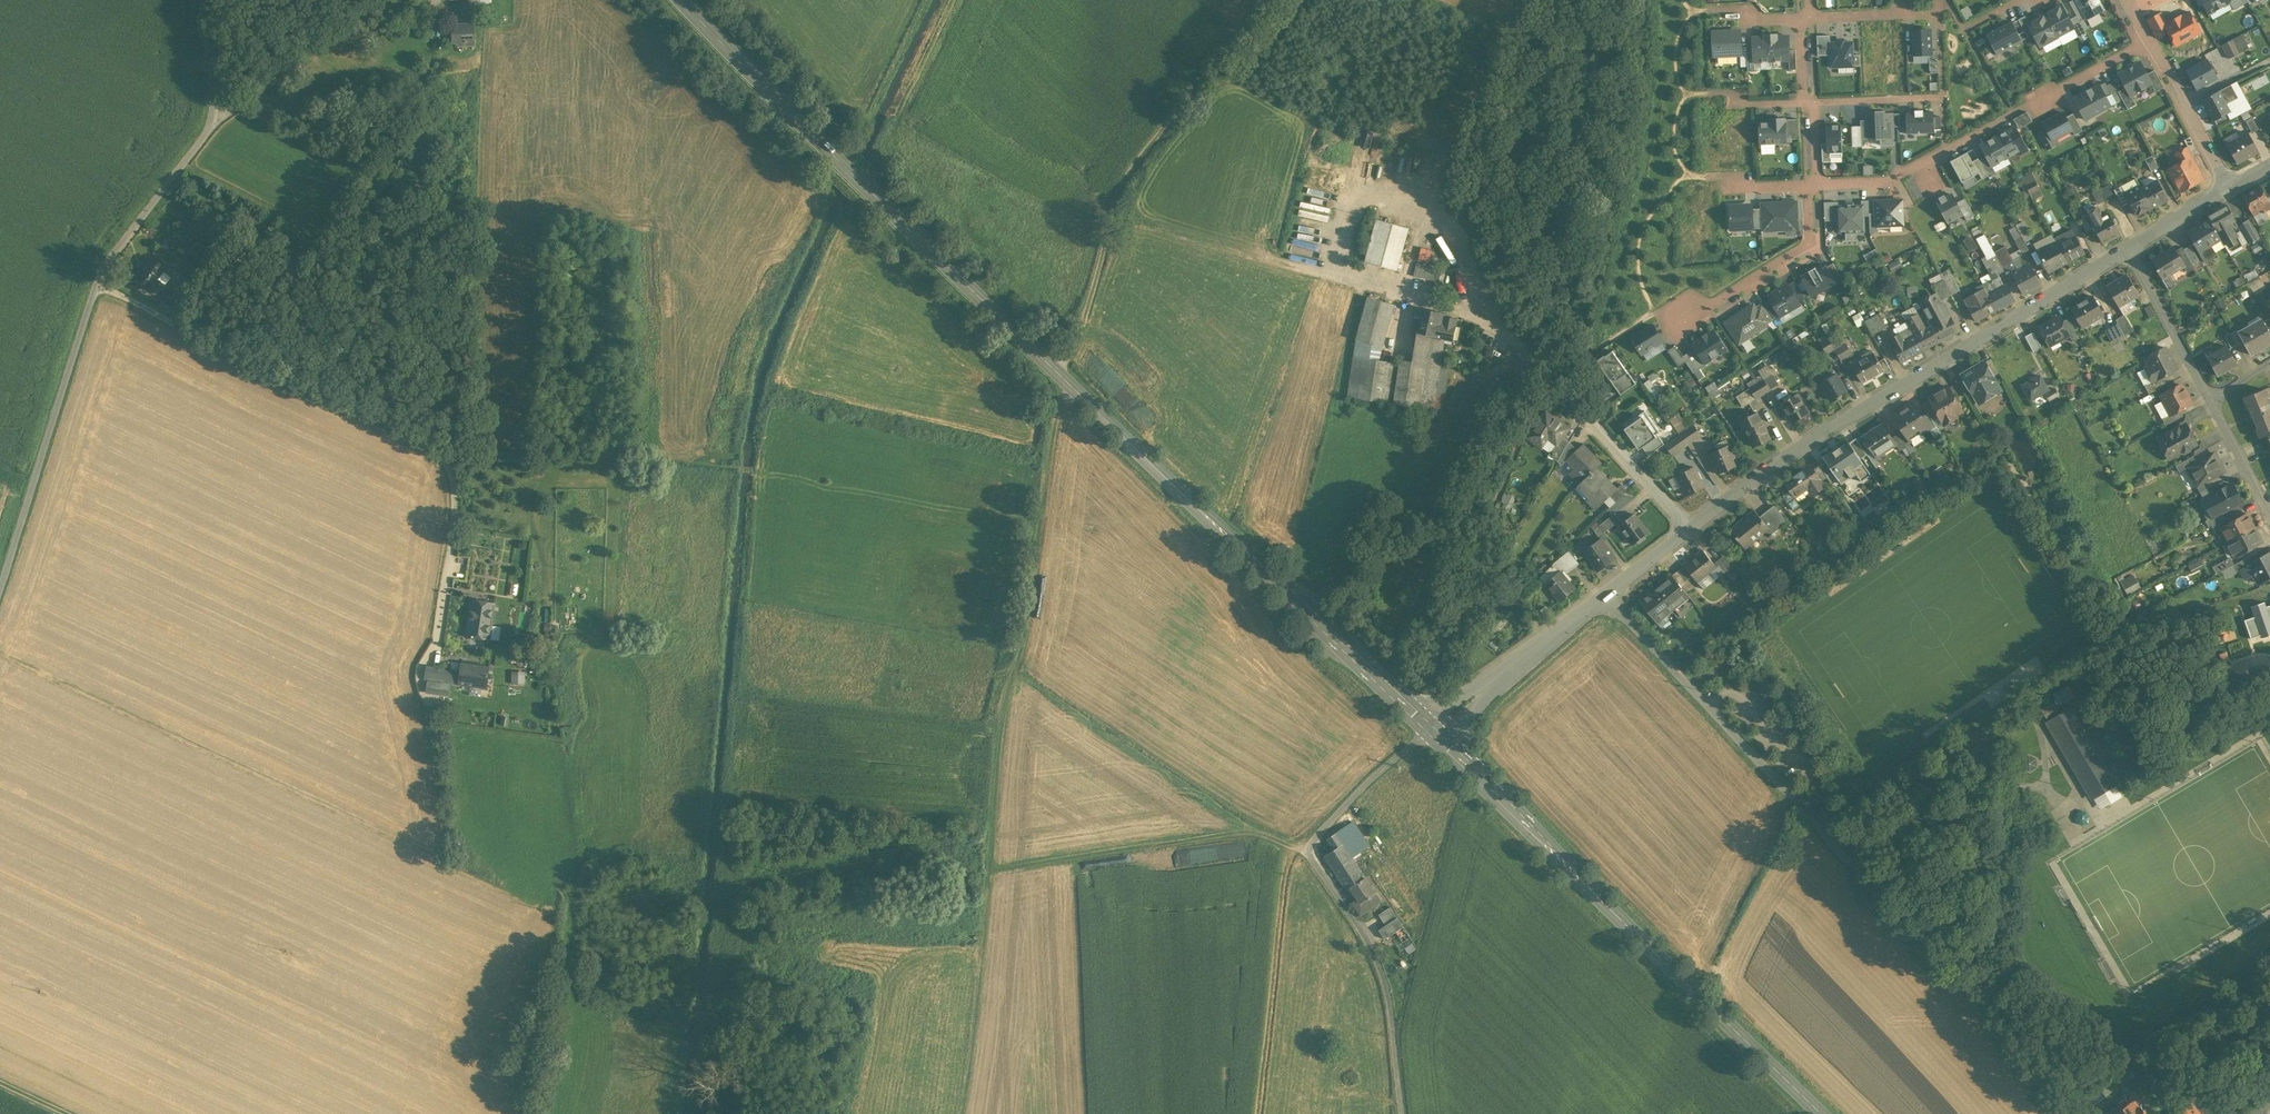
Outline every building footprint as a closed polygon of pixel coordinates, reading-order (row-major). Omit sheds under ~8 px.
[(2077,15),(2080,20),(2086,16),(2077,0),(2075,0),(2070,3),(2077,15)] [(2086,16),(2088,19),(2107,8),(2103,0),(2077,0),(2086,16)] [(2228,0),(2202,0),(2209,14),(2230,3),(2228,0)] [(2247,0),(2228,0),(2230,3),(2234,10),(2248,1),(2247,0)] [(1961,8),(1965,18),(1973,15),(1968,5),(1961,8)] [(2046,14),(2058,36),(2074,27),(2069,20),(2062,6),(2046,14)] [(2165,26),(2167,24),(2161,12),(2148,19),(2158,38),(2168,32),(2165,26)] [(2169,22),(2170,23),(2167,24),(2165,26),(2168,32),(2175,46),(2201,32),(2190,12),(2181,16),(2181,15),(2169,22)] [(2035,33),(2041,45),(2058,36),(2046,14),(2037,19),(2036,17),(2029,21),(2028,22),(2035,33)] [(2077,15),(2069,20),(2074,27),(2079,37),(2087,33),(2080,20),(2077,15)] [(2019,19),(2028,37),(2035,33),(2028,22),(2029,21),(2025,16),(2019,19)] [(2013,22),(2022,40),(2028,37),(2019,19),(2013,22)] [(1987,35),(1997,55),(2023,41),(2022,40),(2013,22),(2012,21),(1987,35)] [(473,24),(452,26),(453,41),(457,41),(474,40),(473,24)] [(1913,25),(1914,55),(1934,54),(1933,24),(1913,25)] [(1739,31),(1714,32),(1715,55),(1718,55),(1737,54),(1741,54),(1739,31)] [(1771,35),(1772,61),(1789,60),(1790,60),(1789,50),(1789,36),(1777,36),(1777,34),(1771,35)] [(1831,55),(1830,41),(1830,34),(1818,35),(1818,55),(1831,55)] [(1765,36),(1753,37),(1754,51),(1754,61),(1755,61),(1772,61),(1771,35),(1765,35),(1765,36)] [(2248,48),(2241,35),(2233,39),(2237,45),(2240,52),(2248,48)] [(1831,68),(1855,67),(1855,66),(1855,55),(1854,41),(1846,41),(1846,38),(1838,38),(1838,41),(1830,41),(1831,55),(1831,68)] [(2233,39),(2222,45),(2226,51),(2237,45),(2233,39)] [(2237,45),(2226,51),(2229,58),(2241,52),(2240,52),(2237,45)] [(1754,61),(1754,51),(1747,52),(1748,71),(1755,71),(1755,61),(1754,61)] [(1737,54),(1718,55),(1719,63),(1737,62),(1737,54)] [(2208,61),(2188,71),(2196,88),(2216,77),(2208,61)] [(2126,87),(2131,95),(2138,91),(2139,93),(2146,89),(2145,87),(2152,83),(2147,74),(2140,62),(2133,66),(2132,64),(2125,67),(2126,69),(2119,73),(2126,87)] [(2152,83),(2156,92),(2164,87),(2155,70),(2147,74),(2152,83)] [(2269,81),(2266,74),(2252,81),(2255,88),(2269,81)] [(2100,85),(2106,97),(2112,94),(2107,85),(2106,82),(2100,85)] [(2107,85),(2112,94),(2117,102),(2123,99),(2118,91),(2113,82),(2107,85)] [(2231,84),(2203,100),(2214,120),(2227,113),(2230,111),(2227,104),(2238,97),(2231,84)] [(2083,94),(2074,99),(2086,119),(2111,106),(2106,97),(2100,85),(2091,90),(2091,89),(2083,93),(2083,94)] [(2136,104),(2131,95),(2126,87),(2118,91),(2123,99),(2128,109),(2136,104)] [(1907,110),(1908,131),(1935,130),(1937,130),(1936,114),(1936,109),(1907,110)] [(1880,138),(1894,138),(1893,127),(1893,113),(1884,114),(1884,111),(1876,112),(1876,114),(1868,114),(1868,120),(1869,127),(1861,127),(1862,139),(1880,138)] [(2028,111),(2014,119),(2019,129),(2033,121),(2028,111)] [(2044,123),(2046,128),(2053,140),(2054,140),(2072,130),(2073,130),(2066,117),(2063,112),(2044,123)] [(2066,117),(2073,130),(2072,130),(2075,135),(2083,131),(2073,113),(2066,117)] [(2227,113),(2215,120),(2218,125),(2230,119),(2227,113)] [(2252,117),(2245,121),(2252,132),(2259,128),(2252,117)] [(1759,123),(1760,144),(1787,142),(1786,135),(1786,119),(1786,118),(1768,119),(1768,122),(1759,123)] [(1792,139),(1800,139),(1799,119),(1786,119),(1786,135),(1791,134),(1792,139)] [(1829,143),(1830,153),(1844,152),(1843,123),(1829,123),(1829,143)] [(1860,145),(1859,125),(1850,125),(1851,145),(1860,145)] [(1996,136),(2008,158),(2019,152),(2026,147),(2015,126),(1996,136)] [(2039,132),(2048,150),(2057,145),(2054,140),(2053,140),(2046,128),(2039,132)] [(2224,140),(2226,145),(2239,138),(2236,133),(2224,140)] [(2239,139),(2239,138),(2226,145),(2237,164),(2246,159),(2246,157),(2257,151),(2258,152),(2259,152),(2248,133),(2247,133),(2248,135),(2239,139)] [(1980,145),(1986,156),(1992,166),(2008,158),(1996,136),(1980,145)] [(2200,153),(2191,136),(2184,140),(2193,157),(2200,153)] [(2187,148),(2176,154),(2181,162),(2171,168),(2176,177),(2173,179),(2180,192),(2197,182),(2194,176),(2200,172),(2187,148)] [(1968,152),(1963,155),(1974,176),(1979,173),(1973,161),(1968,152)] [(1951,161),(1962,182),(1974,176),(1963,155),(1962,154),(1951,161)] [(2152,155),(2145,159),(2152,171),(2158,167),(2152,155)] [(1986,156),(1980,160),(1988,175),(1989,177),(1996,173),(1992,166),(1986,156)] [(1979,158),(1973,161),(1979,173),(1982,179),(1988,175),(1980,160),(1979,158)] [(2168,169),(2173,179),(2176,177),(2171,168),(2168,169)] [(2040,189),(2036,181),(2037,180),(2032,172),(2022,178),(2030,194),(2040,189)] [(2194,176),(2197,182),(2204,179),(2200,172),(2194,176)] [(2136,178),(2122,185),(2126,193),(2130,202),(2137,215),(2152,207),(2142,188),(2136,178)] [(2157,180),(2142,188),(2152,207),(2167,199),(2157,180)] [(2111,183),(2099,189),(2105,199),(2105,200),(2111,197),(2116,194),(2117,194),(2114,189),(2111,183)] [(2126,193),(2122,185),(2114,189),(2117,194),(2116,194),(2123,206),(2130,202),(2126,193)] [(2261,186),(2243,196),(2252,212),(2259,207),(2262,212),(2265,210),(2263,206),(2269,202),(2267,198),(2261,186)] [(2040,189),(2030,194),(2033,200),(2043,194),(2040,189)] [(2099,189),(2093,193),(2099,202),(2105,199),(2099,189)] [(1940,200),(1937,202),(1948,223),(1964,215),(1964,214),(1958,202),(1952,193),(1945,197),(1944,195),(1939,198),(1940,200)] [(1964,214),(1964,215),(1967,220),(1975,215),(1965,198),(1958,202),(1964,214)] [(1862,206),(1863,216),(1870,216),(1870,213),(1869,200),(1862,200),(1862,206)] [(1877,225),(1890,225),(1902,224),(1903,224),(1902,200),(1876,201),(1876,213),(1877,225)] [(1838,207),(1839,207),(1838,201),(1824,202),(1825,221),(1839,220),(1838,207)] [(1796,202),(1769,203),(1770,228),(1777,228),(1780,230),(1786,229),(1789,227),(1797,227),(1796,202)] [(2096,204),(2094,205),(2088,203),(2083,206),(2087,213),(2096,208),(2098,207),(2096,204)] [(1753,207),(1747,207),(1746,204),(1730,205),(1730,227),(1741,226),(1741,229),(1754,229),(1753,207)] [(1856,231),(1863,230),(1863,216),(1862,206),(1853,206),(1853,204),(1847,204),(1847,207),(1839,207),(1838,207),(1839,220),(1839,231),(1846,231),(1856,231)] [(2227,205),(2208,216),(2210,219),(2216,231),(2236,220),(2227,205)] [(2096,208),(2112,238),(2120,234),(2109,213),(2103,216),(2098,207),(2096,208)] [(2259,207),(2252,212),(2259,225),(2269,218),(2265,210),(2262,212),(2259,207)] [(2112,238),(2096,208),(2087,213),(2088,215),(2097,232),(2103,243),(2112,238)] [(2097,232),(2088,215),(2076,221),(2086,238),(2097,232)] [(1409,227),(1377,218),(1365,261),(1397,270),(1409,227)] [(2210,219),(2188,233),(2199,252),(2210,245),(2221,239),(2216,231),(2210,219)] [(2249,219),(2237,226),(2242,234),(2248,244),(2259,237),(2249,219)] [(2236,220),(2216,231),(2221,239),(2224,245),(2225,245),(2224,244),(2237,236),(2230,224),(2236,220)] [(2033,238),(2024,221),(2016,225),(2022,237),(2025,242),(2033,238)] [(2022,237),(2016,225),(2009,229),(2015,241),(2022,237)] [(2072,229),(2055,238),(2059,245),(2058,246),(2067,262),(2085,252),(2076,236),(2072,229)] [(1856,231),(1846,231),(1847,240),(1857,240),(1856,231)] [(2005,271),(1994,253),(1995,253),(1988,241),(1985,234),(1977,239),(1996,273),(1998,272),(1999,274),(2005,271)] [(2242,234),(2237,236),(2224,244),(2225,245),(2230,254),(2248,244),(2242,234)] [(1294,235),(1290,246),(1302,250),(1304,245),(1303,245),(1305,239),(1294,235)] [(1997,236),(1988,241),(1995,253),(2003,248),(1997,236)] [(1977,247),(1971,237),(1964,240),(1970,251),(1977,247)] [(2022,237),(2015,241),(2022,254),(2029,250),(2025,242),(2022,237)] [(2056,242),(2038,251),(2042,258),(2042,259),(2043,261),(2049,272),(2067,262),(2058,246),(2056,242)] [(164,245),(139,276),(167,295),(179,278),(169,270),(179,257),(164,245)] [(2191,245),(2184,249),(2189,258),(2192,264),(2199,260),(2191,245)] [(2210,245),(2199,252),(2205,262),(2216,256),(2210,245)] [(2182,246),(2176,250),(2183,261),(2189,258),(2184,249),(2182,246)] [(1995,253),(1994,253),(2005,271),(2006,272),(2017,267),(2014,262),(2006,247),(2003,248),(1995,253)] [(2162,254),(2153,260),(2158,269),(2157,270),(2162,278),(2174,271),(2184,265),(2185,264),(2183,261),(2176,250),(2175,248),(2162,255),(2162,254)] [(2030,265),(2025,256),(2014,262),(2017,267),(2006,272),(2010,281),(2015,278),(2024,294),(2042,285),(2031,265),(2030,265)] [(2189,258),(2183,261),(2185,264),(2184,265),(2188,271),(2195,268),(2192,264),(2189,258)] [(1416,263),(1414,276),(1427,279),(1430,266),(1416,263)] [(1836,282),(1835,282),(1837,284),(1843,280),(1833,263),(1827,267),(1836,282)] [(1810,274),(1802,279),(1812,296),(1835,282),(1836,282),(1827,267),(1826,265),(1817,270),(1816,267),(1808,271),(1810,274)] [(1430,266),(1427,279),(1435,281),(1436,275),(1438,268),(1430,266)] [(1436,275),(1445,277),(1446,270),(1438,268),(1436,275)] [(1960,290),(1949,269),(1940,273),(1940,274),(1952,295),(1960,290)] [(2174,271),(2162,278),(2166,285),(2178,278),(2174,271)] [(1952,295),(1940,274),(1930,279),(1941,301),(1952,295)] [(2138,293),(2127,274),(2107,286),(2118,305),(2133,296),(2138,293)] [(1999,276),(1983,285),(1985,287),(1997,309),(2014,300),(2007,285),(2005,286),(1999,276)] [(2260,277),(2249,283),(2255,295),(2267,288),(2260,277)] [(1789,286),(1797,300),(1804,296),(1796,282),(1789,286)] [(1771,299),(1779,313),(1781,316),(1800,305),(1797,300),(1789,286),(1787,284),(1768,295),(1771,299)] [(1906,287),(1909,296),(1918,293),(1916,284),(1906,287)] [(1983,284),(1975,288),(1977,291),(1964,299),(1976,321),(1997,309),(1985,287),(1983,285),(1983,284)] [(1944,303),(1941,304),(1936,294),(1921,302),(1934,325),(1931,326),(1938,341),(1944,338),(1945,341),(1947,341),(1952,338),(1953,336),(1951,334),(1958,330),(1944,303)] [(1395,304),(1368,296),(1362,318),(1389,325),(1395,304)] [(2094,296),(2072,308),(2082,326),(2104,314),(2094,296)] [(2133,296),(2118,305),(2122,311),(2136,302),(2133,296)] [(1772,317),(1779,313),(1771,299),(1764,303),(1772,317)] [(1756,307),(1767,324),(1773,319),(1762,303),(1756,307)] [(1726,323),(1739,343),(1748,337),(1747,336),(1757,330),(1758,331),(1767,325),(1767,324),(1756,307),(1754,304),(1726,323)] [(2149,304),(2144,307),(2149,316),(2154,313),(2149,304)] [(1446,313),(1418,307),(1416,317),(1420,318),(1417,332),(1445,339),(1452,340),(1456,320),(1445,318),(1446,313)] [(1906,319),(1918,313),(1914,307),(1902,313),(1906,319)] [(1879,313),(1872,317),(1880,331),(1887,327),(1879,313)] [(1926,328),(1918,313),(1906,319),(1906,320),(1910,327),(1915,336),(1916,335),(1924,349),(1938,341),(1931,326),(1926,328)] [(2133,327),(2124,313),(2116,318),(2117,322),(2124,333),(2133,327)] [(2060,316),(2040,326),(2042,330),(2041,332),(2043,336),(2045,336),(2050,344),(2069,334),(2070,334),(2063,321),(2060,316)] [(1872,317),(1865,321),(1872,335),(1880,331),(1872,317)] [(2078,335),(2069,317),(2063,321),(2070,334),(2069,334),(2071,339),(2078,335)] [(1389,325),(1362,318),(1356,339),(1383,347),(1389,325)] [(2263,321),(2251,328),(2250,326),(2239,332),(2251,354),(2260,350),(2258,347),(2269,341),(2269,333),(2263,321)] [(1822,326),(1831,342),(1838,338),(1830,322),(1822,326)] [(2117,322),(2105,330),(2112,341),(2124,333),(2117,322)] [(1653,325),(1632,338),(1642,354),(1663,341),(1653,325)] [(1910,327),(1891,338),(1895,346),(1894,346),(1902,361),(1924,349),(1916,335),(1915,336),(1910,327)] [(2237,328),(2231,332),(2231,333),(2238,344),(2244,341),(2237,328)] [(1695,348),(1705,363),(1706,363),(1712,358),(1713,359),(1720,355),(1719,354),(1726,349),(1714,330),(1707,335),(1706,334),(1700,338),(1700,339),(1693,344),(1695,348)] [(1445,339),(1417,332),(1415,347),(1443,353),(1445,339)] [(2043,348),(2034,332),(2026,337),(2034,352),(2043,348)] [(2238,344),(2231,333),(2225,336),(2231,348),(2238,344)] [(1838,338),(1831,342),(1835,350),(1846,343),(1842,336),(1838,338)] [(1825,340),(1821,342),(1827,353),(1834,349),(1828,338),(1825,340)] [(1383,347),(1356,339),(1354,356),(1379,360),(1383,347)] [(1835,350),(1841,359),(1852,353),(1846,343),(1835,350)] [(1679,367),(1686,362),(1682,356),(1675,345),(1668,350),(1679,367)] [(2228,346),(2215,353),(2217,355),(2209,360),(2218,376),(2238,364),(2228,346)] [(1443,353),(1415,347),(1412,362),(1441,367),(1443,353)] [(2166,347),(2145,358),(2150,366),(2146,368),(2152,381),(2153,382),(2163,376),(2177,369),(2173,361),(2174,361),(2170,354),(2169,354),(2166,347)] [(1682,356),(1686,362),(1694,373),(1707,364),(1706,363),(1705,363),(1695,348),(1682,356)] [(1786,348),(1775,353),(1779,359),(1789,354),(1786,348)] [(1628,372),(1613,351),(1605,356),(1604,355),(1597,361),(1607,375),(1610,379),(1614,376),(1617,380),(1628,372)] [(1874,353),(1852,366),(1862,382),(1870,378),(1870,377),(1884,369),(1879,361),(1874,353)] [(1379,360),(1354,356),(1347,396),(1383,402),(1390,361),(1379,360)] [(1891,369),(1885,358),(1879,361),(1884,369),(1885,373),(1891,369)] [(1999,372),(1992,358),(1985,362),(1993,376),(1999,372)] [(1412,362),(1401,360),(1400,363),(1394,403),(1434,410),(1441,367),(1412,362)] [(1400,363),(1390,361),(1383,402),(1394,403),(1400,363)] [(1984,361),(1962,374),(1975,396),(1986,389),(1989,393),(1994,394),(1998,391),(1999,387),(1997,383),(1993,376),(1985,362),(1984,361)] [(1761,374),(1764,379),(1772,374),(1767,367),(1760,372),(1761,374)] [(2146,368),(2138,372),(2145,385),(2152,381),(2146,368)] [(1628,372),(1617,380),(1614,376),(1610,379),(1621,395),(1636,384),(1632,377),(1628,372)] [(1751,375),(1749,376),(1746,372),(1740,375),(1743,380),(1744,379),(1750,388),(1757,384),(1757,383),(1753,378),(1751,375)] [(1779,384),(1773,373),(1772,374),(1764,379),(1771,389),(1779,384)] [(1836,373),(1821,383),(1831,400),(1847,391),(1836,373)] [(1757,383),(1764,379),(1761,374),(1753,378),(1757,383)] [(2040,375),(2023,385),(2032,400),(2049,390),(2040,375)] [(2163,376),(2153,382),(2152,381),(2145,385),(2149,394),(2167,384),(2163,376)] [(1757,383),(1757,384),(1763,394),(1771,389),(1764,379),(1757,383)] [(1712,396),(1720,394),(1716,381),(1709,383),(1712,396)] [(1550,391),(1542,383),(1536,399),(1542,402),(1550,391)] [(1750,388),(1749,388),(1756,398),(1757,398),(1763,394),(1757,384),(1750,388)] [(2181,384),(2160,395),(2163,401),(2170,414),(2171,415),(2180,410),(2191,404),(2192,402),(2188,396),(2189,396),(2189,395),(2186,389),(2185,389),(2184,389),(2182,385),(2181,384)] [(1941,390),(1930,397),(1940,416),(1945,424),(1958,416),(1957,415),(1963,411),(1962,408),(1963,405),(1960,401),(1957,400),(1949,386),(1947,385),(1942,388),(1941,390)] [(1756,398),(1749,388),(1743,392),(1750,404),(1752,407),(1759,402),(1757,398),(1756,398)] [(1989,393),(1986,389),(1975,396),(1979,402),(1994,394),(1989,393)] [(2057,389),(2047,395),(2050,401),(2060,394),(2057,389)] [(2269,410),(2269,402),(2265,389),(2243,397),(2243,398),(2245,398),(2248,405),(2246,405),(2247,406),(2248,405),(2253,417),(2269,410)] [(1750,404),(1743,392),(1735,397),(1743,409),(1750,404)] [(1798,393),(1781,403),(1786,411),(1793,422),(1809,413),(1798,393)] [(1940,416),(1931,399),(1923,404),(1928,412),(1933,421),(1940,416)] [(2170,414),(2163,401),(2155,405),(2162,419),(2170,414)] [(1922,416),(1914,403),(1894,416),(1903,430),(1910,440),(1910,439),(1912,442),(1914,446),(1926,438),(1922,431),(1929,427),(1922,416)] [(2170,414),(2162,419),(2166,425),(2174,421),(2184,416),(2180,410),(2171,415),(2170,414)] [(2253,417),(2257,428),(2256,429),(2256,430),(2258,429),(2260,436),(2259,437),(2259,438),(2267,435),(2269,433),(2269,410),(2253,417)] [(1739,416),(1741,420),(1750,415),(1748,411),(1739,416)] [(1570,429),(1547,412),(1529,437),(1539,444),(1545,436),(1557,445),(1558,446),(1564,437),(1570,429)] [(1741,420),(1738,421),(1743,431),(1746,429),(1754,447),(1771,439),(1762,420),(1762,421),(1757,412),(1750,415),(1741,420)] [(1928,412),(1922,416),(1929,427),(1931,430),(1937,426),(1933,421),(1928,412)] [(1687,430),(1688,429),(1677,414),(1669,419),(1680,435),(1687,430)] [(2184,416),(2174,421),(2178,426),(2184,423),(2185,425),(2190,422),(2186,414),(2184,416)] [(1651,428),(1643,416),(1627,427),(1633,436),(1634,435),(1643,447),(1657,437),(1651,428)] [(2178,426),(2157,437),(2164,449),(2167,448),(2172,457),(2181,452),(2185,453),(2190,450),(2198,446),(2197,444),(2191,433),(2190,434),(2185,425),(2184,423),(2178,426)] [(1882,424),(1863,437),(1868,445),(1876,457),(1885,452),(1883,449),(1894,442),(1894,441),(1892,438),(1882,424)] [(1688,429),(1687,430),(1694,440),(1701,435),(1694,425),(1688,429)] [(1687,430),(1680,435),(1687,445),(1694,440),(1687,430)] [(1903,430),(1898,434),(1906,446),(1912,442),(1910,439),(1910,440),(1903,430)] [(1906,446),(1898,434),(1892,438),(1894,441),(1894,442),(1900,451),(1906,447),(1906,446)] [(1680,435),(1673,440),(1680,450),(1687,445),(1680,435)] [(1861,435),(1856,438),(1863,448),(1868,445),(1863,437),(1861,435)] [(1564,437),(1558,446),(1557,445),(1549,455),(1558,461),(1569,441),(1564,437)] [(1863,448),(1856,438),(1850,442),(1861,459),(1867,454),(1863,448)] [(1673,440),(1665,445),(1672,455),(1680,450),(1673,440)] [(1569,441),(1558,461),(1562,466),(1567,461),(1573,454),(1567,447),(1570,442),(1569,441)] [(1726,447),(1723,441),(1716,445),(1718,450),(1709,454),(1718,474),(1735,466),(1732,459),(1735,458),(1729,445),(1726,447)] [(1826,461),(1833,472),(1842,484),(1852,477),(1851,476),(1856,473),(1857,474),(1866,467),(1861,459),(1850,442),(1849,441),(1839,448),(1840,449),(1835,452),(1833,450),(1823,457),(1826,461)] [(1577,450),(1570,442),(1567,447),(1573,454),(1577,450)] [(1912,442),(1906,446),(1906,447),(1911,453),(1916,449),(1914,446),(1912,442)] [(2198,446),(2190,450),(2193,456),(2205,450),(2201,442),(2197,444),(2198,446)] [(1573,454),(1567,461),(1574,469),(1569,474),(1579,484),(1598,467),(1602,463),(1584,443),(1577,450),(1573,454)] [(2167,448),(2164,449),(2169,459),(2172,457),(2167,448)] [(2196,462),(2187,467),(2187,468),(2197,486),(2209,480),(2224,472),(2224,470),(2215,453),(2214,453),(2196,462)] [(2193,456),(2176,465),(2179,472),(2187,468),(2187,467),(2196,462),(2193,456)] [(1820,465),(1816,461),(1806,468),(1807,468),(1812,465),(1818,474),(1823,471),(1820,465)] [(1826,461),(1820,465),(1823,471),(1827,476),(1828,476),(1833,472),(1826,461)] [(1807,468),(1785,483),(1795,497),(1809,488),(1814,495),(1826,487),(1821,481),(1820,479),(1821,478),(1818,474),(1812,465),(1807,468)] [(1942,465),(1933,471),(1940,482),(1949,476),(1942,465)] [(1579,484),(1578,486),(1589,498),(1586,500),(1595,510),(1612,495),(1618,489),(1598,467),(1579,484)] [(1694,467),(1676,476),(1682,486),(1683,486),(1688,495),(1704,487),(1694,467)] [(1872,474),(1866,467),(1857,474),(1862,481),(1872,474)] [(1827,476),(1823,471),(1818,474),(1821,478),(1820,479),(1821,481),(1828,476),(1827,476)] [(2209,480),(2197,486),(2200,492),(2212,486),(2209,480)] [(2216,492),(2204,498),(2213,517),(2214,517),(2223,512),(2242,502),(2232,483),(2226,486),(2218,490),(2218,491),(2216,492)] [(1622,484),(1618,489),(1612,495),(1617,500),(1627,490),(1622,484)] [(2212,486),(2200,492),(2204,498),(2216,492),(2212,486)] [(2213,517),(2204,498),(2196,503),(2205,521),(2213,517)] [(1775,505),(1761,516),(1764,521),(1769,517),(1779,510),(1775,505)] [(1755,509),(1731,528),(1737,536),(1737,537),(1746,548),(1767,531),(1770,535),(1778,529),(1769,517),(1764,521),(1761,516),(1755,509)] [(1779,510),(1769,517),(1778,529),(1770,535),(1772,537),(1777,533),(1776,531),(1788,521),(1779,510)] [(1615,512),(1599,524),(1600,526),(1605,532),(1621,520),(1615,512)] [(2223,512),(2214,517),(2213,517),(2205,521),(2209,527),(2227,518),(2223,512)] [(1634,513),(1619,525),(1633,544),(1648,532),(1634,513)] [(2231,523),(2221,528),(2222,529),(2229,542),(2254,528),(2250,520),(2251,519),(2249,515),(2245,514),(2241,516),(2241,517),(2231,523)] [(2227,518),(2209,527),(2212,526),(2215,532),(2222,529),(2221,528),(2231,523),(2228,517),(2227,518)] [(1605,532),(1600,526),(1594,530),(1601,539),(1601,538),(1603,541),(1609,537),(1605,532)] [(2229,542),(2226,543),(2234,557),(2247,550),(2248,550),(2252,548),(2252,547),(2262,542),(2254,528),(2229,542)] [(1601,539),(1594,544),(1595,546),(1585,553),(1596,568),(1601,564),(1603,567),(1616,558),(1603,541),(1601,538),(1601,539)] [(1585,553),(1595,546),(1594,544),(1584,551),(1585,553)] [(1703,549),(1684,564),(1698,582),(1716,567),(1717,567),(1703,549)] [(1579,563),(1569,551),(1563,555),(1568,561),(1573,568),(1579,563)] [(2234,564),(2233,565),(2236,572),(2240,569),(2249,565),(2248,564),(2259,558),(2256,553),(2234,564)] [(2248,564),(2249,565),(2240,569),(2245,579),(2254,574),(2259,583),(2265,579),(2269,580),(2269,553),(2259,558),(2248,564)] [(1562,566),(1568,561),(1563,555),(1555,564),(1557,565),(1561,570),(1564,575),(1567,572),(1562,566)] [(1733,567),(1723,555),(1716,561),(1726,573),(1733,567)] [(2230,557),(2213,566),(2217,574),(2223,570),(2233,565),(2234,564),(2230,557)] [(2200,558),(2188,565),(2193,574),(2205,567),(2200,558)] [(1573,568),(1568,561),(1562,566),(1567,572),(1573,568)] [(1546,583),(1561,570),(1557,565),(1542,578),(1546,583)] [(2227,577),(2236,572),(2233,565),(2223,570),(2227,577)] [(1690,576),(1683,567),(1678,570),(1686,580),(1690,576)] [(1720,572),(1716,567),(1698,582),(1702,586),(1720,572)] [(1564,575),(1561,570),(1546,583),(1560,601),(1576,588),(1564,575)] [(1678,570),(1673,574),(1682,586),(1687,582),(1686,580),(1678,570)] [(2121,581),(2129,594),(2141,587),(2133,573),(2121,581)] [(1672,574),(1656,587),(1674,609),(1690,596),(1682,586),(1673,574),(1672,574)] [(1656,587),(1639,600),(1649,613),(1657,623),(1657,622),(1663,630),(1672,622),(1666,615),(1674,609),(1656,587)] [(495,603),(471,599),(468,615),(465,636),(490,640),(495,603)] [(1649,613),(1639,601),(1634,605),(1643,617),(1649,613)] [(2251,639),(2261,635),(2262,636),(2269,633),(2269,605),(2266,606),(2265,602),(2251,606),(2255,616),(2245,620),(2251,639)] [(489,667),(461,663),(460,671),(458,684),(486,688),(489,667)] [(438,668),(426,666),(425,679),(436,680),(438,668)] [(460,671),(438,668),(436,680),(458,684),(460,671)] [(524,674),(512,674),(512,683),(524,683),(524,674)] [(2007,694),(1995,702),(2003,713),(2014,706),(2007,694)] [(2044,715),(2056,708),(2053,702),(2041,709),(2044,715)] [(2048,720),(2059,713),(2056,708),(2044,715),(2048,720)] [(2116,784),(2071,708),(2046,722),(2051,731),(2054,729),(2094,797),(2116,784)] [(2034,753),(2021,757),(2025,770),(2038,766),(2034,753)] [(1362,841),(1366,839),(1355,822),(1352,824),(1362,841)] [(1362,841),(1352,824),(1338,832),(1344,844),(1352,857),(1370,846),(1366,839),(1362,841)] [(1338,832),(1328,838),(1335,850),(1344,844),(1338,832)] [(1352,857),(1344,844),(1335,850),(1326,856),(1348,890),(1350,888),(1350,887),(1366,877),(1352,857)] [(1303,864),(1299,861),(1295,867),(1298,870),(1303,864)] [(1366,877),(1350,887),(1350,888),(1360,902),(1360,903),(1371,896),(1375,893),(1376,893),(1366,877)] [(1371,896),(1376,904),(1381,901),(1380,899),(1380,900),(1375,893),(1371,896)] [(1371,896),(1360,903),(1360,902),(1359,903),(1358,907),(1361,911),(1364,912),(1376,904),(1371,896)] [(1397,918),(1390,907),(1379,914),(1386,925),(1386,926),(1397,918)] [(1397,918),(1386,926),(1386,925),(1378,930),(1384,939),(1396,931),(1403,927),(1397,918)] [(1410,937),(1403,927),(1396,931),(1403,941),(1410,937)] [(1405,946),(1408,953),(1417,948),(1414,942),(1405,946)] [(1318,1071),(1312,1070),(1309,1088),(1316,1089),(1318,1071)] [(2098,1085),(2105,1096),(2116,1088),(2109,1078),(2098,1085)] [(2094,1079),(2082,1087),(2086,1093),(2098,1085),(2094,1079)] [(2131,1096),(2113,1109),(2115,1113),(2133,1100),(2131,1096)] [(2114,1113),(2146,1113),(2141,1106),(2139,1107),(2134,1100),(2115,1113),(2114,1113)] [(2192,1104),(2200,1113),(2208,1113),(2196,1100),(2192,1104)] [(2192,1104),(2179,1113),(2200,1113),(2192,1104)]
